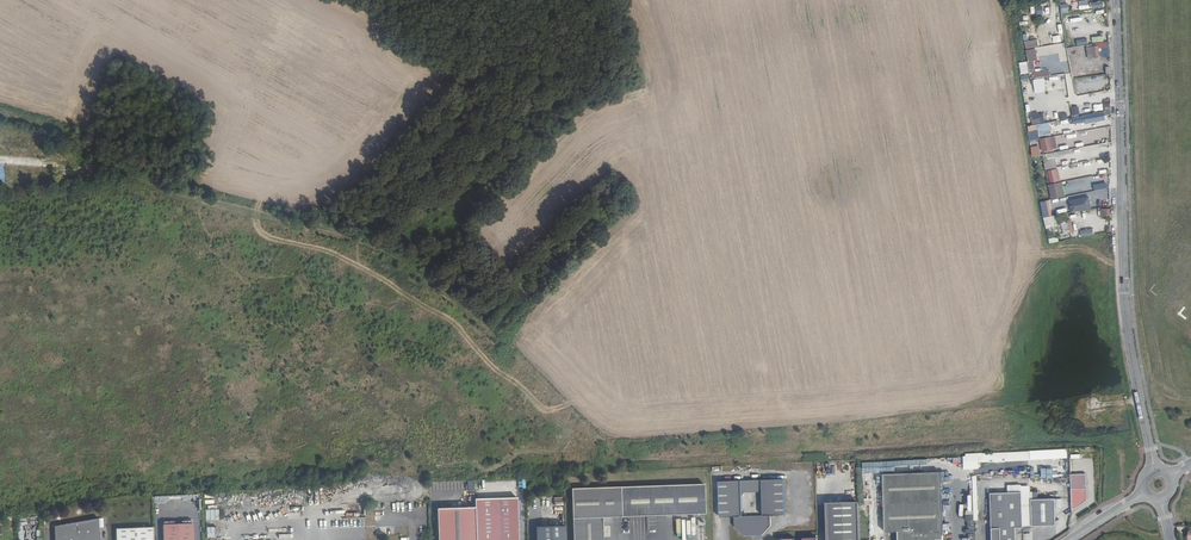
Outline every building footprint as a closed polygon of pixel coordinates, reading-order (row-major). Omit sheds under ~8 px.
[(1038,15),(1044,14),(1043,6),(1036,7),(1038,15)] [(1029,20),(1020,21),(1021,27),(1025,27),(1026,36),(1030,35),(1029,20)] [(1027,48),(1040,46),(1038,39),(1026,41),(1027,48)] [(1099,57),(1098,43),(1087,44),(1089,58),(1099,57)] [(1038,64),(1029,65),(1029,73),(1039,71),(1038,64)] [(1038,81),(1031,82),(1033,93),(1039,92),(1038,81)] [(1028,112),(1037,110),(1036,100),(1027,102),(1028,112)] [(1046,123),(1045,112),(1031,113),(1032,124),(1046,123)] [(1071,118),(1073,126),(1107,119),(1106,112),(1071,118)] [(1029,125),(1031,138),(1052,134),(1050,122),(1029,125)] [(1051,138),(1046,139),(1047,144),(1045,144),(1046,150),(1053,149),(1051,138)] [(1040,145),(1031,147),(1033,156),(1042,155),(1040,145)] [(1071,149),(1044,154),(1046,169),(1058,167),(1058,163),(1066,162),(1065,155),(1072,153),(1071,149)] [(1051,183),(1061,180),(1058,168),(1048,171),(1051,183)] [(1063,181),(1049,185),(1053,199),(1067,196),(1063,181)] [(1092,208),(1089,193),(1076,195),(1076,199),(1072,200),(1074,212),(1092,208)] [(1100,209),(1100,218),(1109,218),(1109,209),(1100,209)] [(1089,219),(1100,219),(1100,211),(1089,211),(1089,219)] [(1045,217),(1047,229),(1053,228),(1055,235),(1064,233),(1059,214),(1045,217)] [(1072,220),(1064,222),(1067,233),(1075,231),(1072,220)] [(971,453),(973,520),(978,520),(976,462),(1025,460),(1024,451),(971,453)] [(1043,473),(1033,472),(1033,478),(1053,478),(1054,465),(1043,465),(1043,473)] [(940,471),(882,474),(885,532),(898,531),(898,539),(943,539),(940,471)] [(763,515),(742,516),(735,516),(735,527),(744,536),(762,535),(771,526),(771,515),(786,515),(784,479),(741,480),(741,493),(762,492),(763,515)] [(720,517),(735,516),(742,516),(741,493),(741,480),(719,481),(720,517)] [(602,518),(704,514),(703,484),(571,488),(573,539),(603,539),(602,518)] [(1071,489),(1072,511),(1087,501),(1086,488),(1071,489)] [(1021,492),(1023,527),(1032,526),(1031,499),(1031,491),(1021,492)] [(990,493),(992,539),(1015,539),(1015,528),(1023,527),(1021,492),(990,493)] [(474,508),(438,509),(439,539),(517,539),(516,498),(474,499),(474,508)] [(1055,499),(1031,499),(1032,526),(1056,525),(1055,499)] [(859,503),(828,504),(829,539),(860,539),(859,503)] [(564,512),(534,513),(535,539),(565,539),(564,512)] [(193,524),(163,525),(163,539),(193,539),(193,524)] [(98,525),(53,526),(53,539),(98,539),(98,525)] [(152,529),(115,530),(116,539),(153,539),(152,529)]
